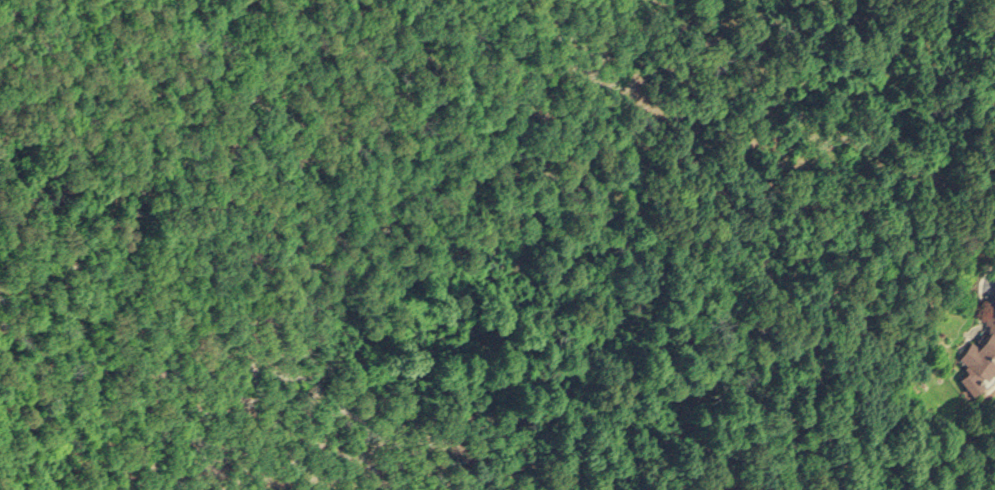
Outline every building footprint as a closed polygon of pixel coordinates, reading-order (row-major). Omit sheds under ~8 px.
[(988,302),(984,307),(980,339),(968,337),(957,355),(963,359),(963,364),(955,376),(975,390),(994,361),(994,303),(988,302)]
